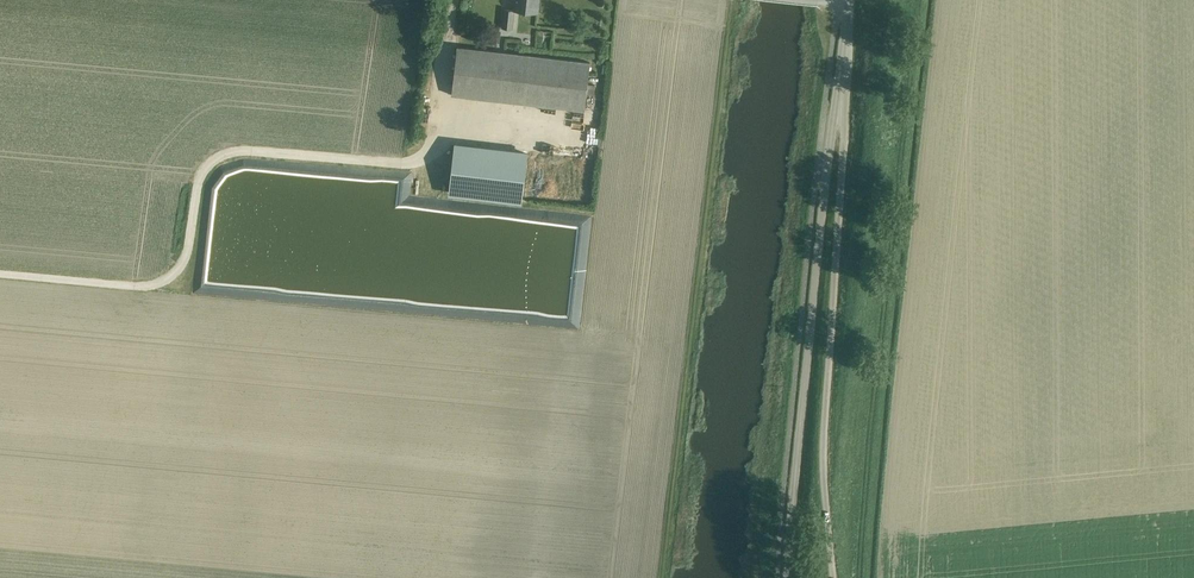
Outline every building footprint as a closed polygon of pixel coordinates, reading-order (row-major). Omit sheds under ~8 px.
[(514,10),(515,10),(538,13),(539,0),(515,0),(514,10)] [(513,29),(515,10),(514,10),(504,9),(502,28),(513,29)] [(592,61),(456,45),(450,92),(587,109),(592,61)] [(592,134),(594,125),(580,122),(578,131),(592,134)] [(608,124),(599,123),(599,136),(607,136),(608,124)] [(452,170),(449,194),(521,202),(527,153),(454,145),(452,170)]
